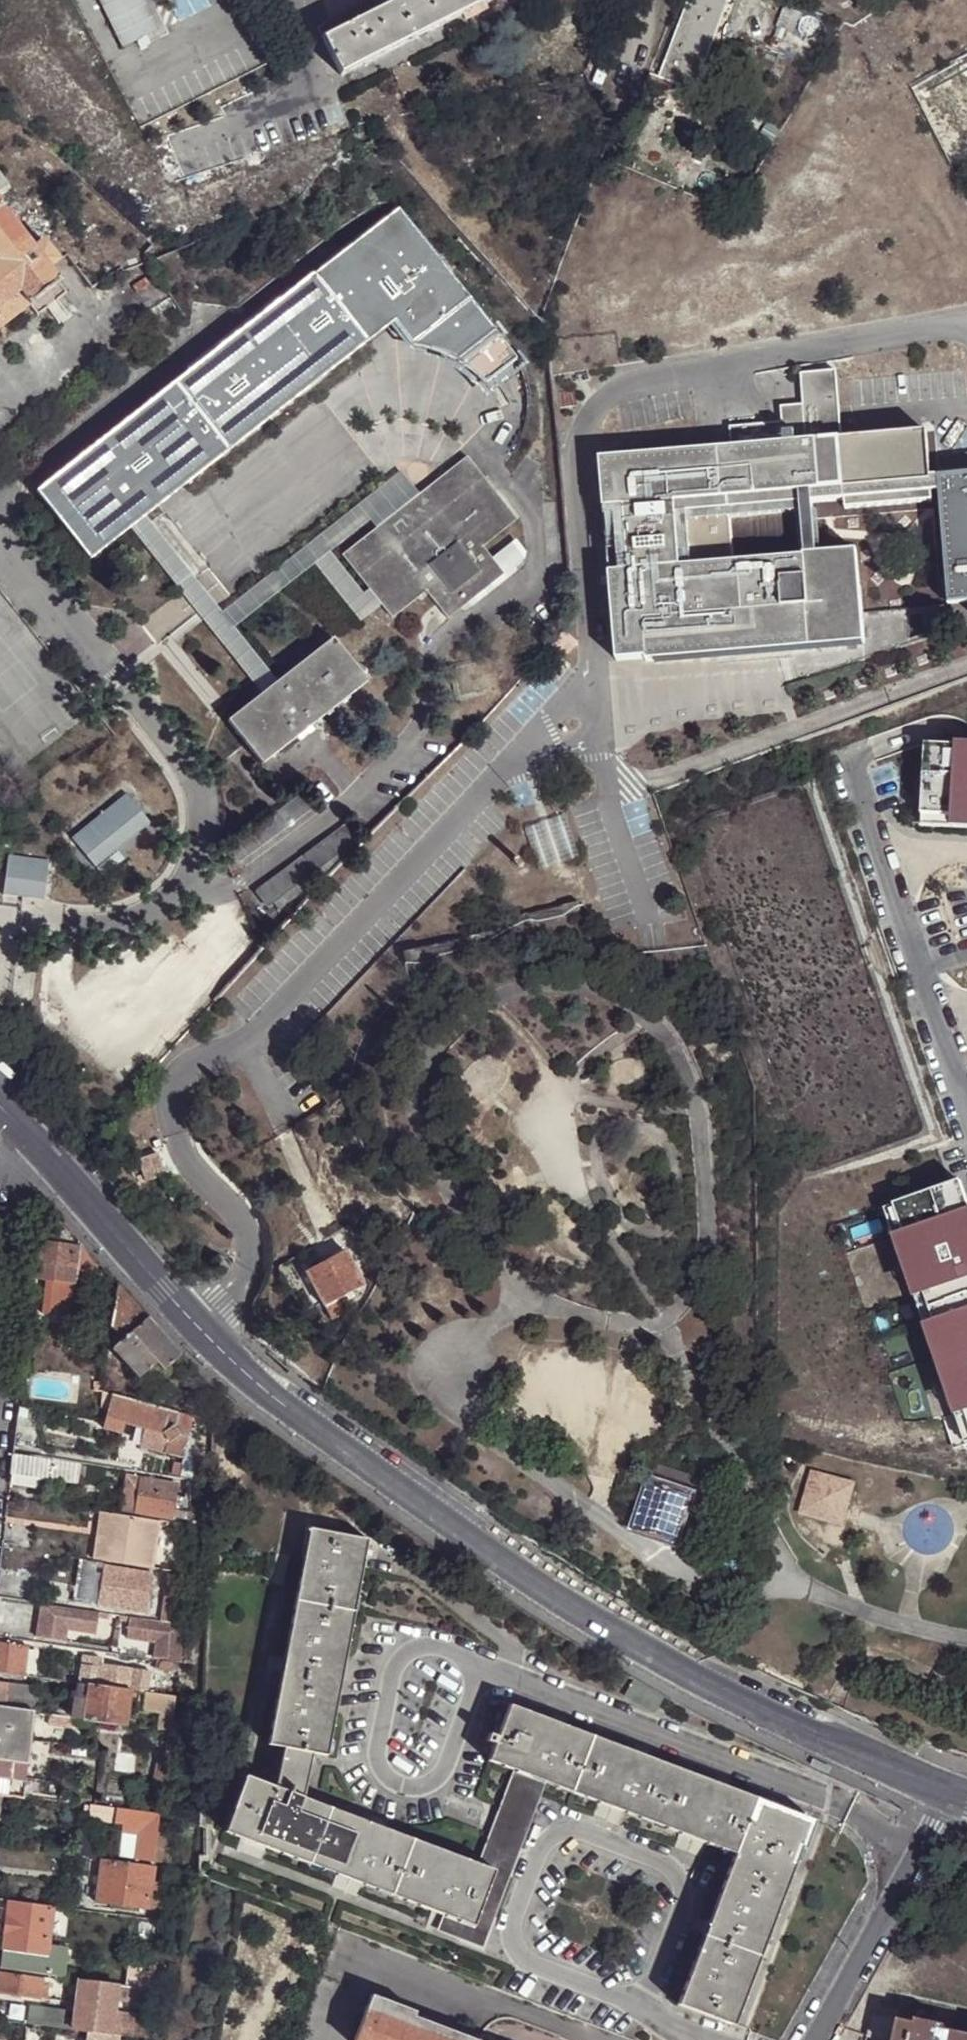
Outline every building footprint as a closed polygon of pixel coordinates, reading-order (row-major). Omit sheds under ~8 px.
[(129,52),(169,32),(153,0),(103,0),(129,52)] [(321,36),(342,77),(424,36),(406,0),(393,0),(382,6),(360,17),(345,24),(321,36)] [(360,17),(382,6),(379,0),(370,0),(355,7),(360,17)] [(424,36),(495,0),(406,0),(424,36)] [(698,102),(735,0),(695,0),(663,88),(698,102)] [(341,14),(345,24),(360,17),(355,7),(341,14)] [(596,56),(589,76),(606,83),(615,62),(596,56)] [(9,187),(0,176),(0,194),(9,187)] [(50,269),(60,261),(46,242),(34,250),(0,205),(0,307),(20,291),(50,269)] [(496,386),(522,366),(406,216),(319,282),(372,350),(402,328),(412,341),(436,347),(458,356),(486,374),(496,386)] [(30,306),(60,283),(50,269),(20,291),(30,306)] [(372,350),(319,282),(37,494),(39,495),(93,559),(133,529),(149,517),(372,350)] [(68,293),(60,283),(30,306),(38,316),(68,293)] [(30,306),(20,291),(0,307),(0,330),(30,306)] [(836,370),(802,374),(808,440),(841,439),(836,370)] [(587,382),(585,371),(568,375),(569,386),(587,382)] [(560,388),(569,386),(568,375),(559,377),(560,388)] [(841,439),(808,440),(811,491),(840,489),(841,502),(842,509),(931,502),(925,431),(841,439)] [(598,460),(769,444),(769,436),(598,449),(598,460)] [(769,444),(779,443),(779,436),(769,436),(769,444)] [(646,664),(709,660),(865,646),(856,556),(816,559),(816,557),(812,505),(811,491),(808,440),(779,443),(769,444),(598,460),(604,530),(606,530),(618,662),(645,659),(646,664)] [(482,545),(516,518),(465,455),(342,553),(364,582),(373,594),(390,616),(427,590),(448,618),(479,594),(504,573),(493,559),(482,545)] [(319,562),(332,551),(413,487),(403,470),(221,609),(234,626),(319,562)] [(934,474),(945,600),(966,599),(966,472),(934,474)] [(840,489),(811,491),(812,505),(841,502),(840,489)] [(149,517),(133,529),(261,691),(277,680),(234,626),(221,609),(149,517)] [(516,541),(493,559),(504,573),(479,594),(483,599),(519,571),(515,564),(527,554),(516,541)] [(373,594),(364,582),(358,585),(332,552),(332,551),(319,562),(320,563),(374,629),(386,621),(369,601),(373,594)] [(277,680),(261,691),(227,718),(262,763),(366,681),(331,636),(277,680)] [(925,745),(922,815),(946,816),(966,817),(966,747),(925,745)] [(317,803),(303,787),(231,850),(246,866),(317,803)] [(129,793),(74,838),(107,877),(161,831),(129,793)] [(921,826),(946,828),(946,816),(922,815),(921,826)] [(966,829),(966,817),(946,816),(946,828),(966,829)] [(539,822),(543,847),(549,847),(550,862),(572,859),(567,819),(539,822)] [(350,823),(278,874),(262,886),(276,900),(283,907),(362,837),(350,823)] [(54,861),(12,854),(10,871),(6,895),(17,896),(48,901),(54,861)] [(262,886),(257,892),(264,899),(270,907),(276,900),(262,886)] [(966,1414),(966,1199),(961,1182),(894,1206),(905,1236),(925,1294),(936,1324),(946,1355),(966,1412),(966,1414)] [(905,1236),(894,1206),(883,1209),(894,1239),(905,1236)] [(65,1222),(52,1233),(72,1236),(74,1231),(65,1222)] [(925,1294),(905,1236),(894,1239),(914,1298),(925,1294)] [(71,1277),(75,1243),(40,1238),(35,1272),(46,1273),(52,1275),(71,1277)] [(97,1258),(80,1239),(75,1243),(71,1277),(76,1278),(90,1280),(97,1258)] [(323,1306),(324,1305),(342,1296),(346,1293),(363,1284),(343,1249),(304,1272),(323,1306)] [(367,1263),(361,1251),(354,1255),(360,1267),(367,1263)] [(101,1279),(110,1272),(102,1265),(95,1271),(101,1279)] [(76,1278),(71,1277),(52,1275),(50,1286),(45,1285),(41,1310),(71,1314),(76,1278)] [(147,1316),(118,1282),(111,1332),(119,1341),(147,1316)] [(925,1328),(936,1324),(925,1294),(914,1298),(925,1328)] [(342,1296),(324,1305),(331,1319),(348,1309),(344,1300),(342,1296)] [(163,1371),(173,1363),(182,1355),(147,1316),(119,1341),(114,1346),(140,1378),(156,1363),(163,1371)] [(925,1328),(936,1358),(946,1355),(936,1324),(925,1328)] [(179,1369),(187,1362),(189,1362),(182,1355),(173,1363),(179,1369)] [(936,1358),(956,1416),(966,1412),(946,1355),(936,1358)] [(179,1410),(112,1392),(103,1426),(123,1432),(125,1422),(165,1433),(169,1439),(166,1453),(183,1456),(184,1454),(193,1456),(194,1428),(191,1427),(175,1422),(179,1410)] [(43,1412),(17,1409),(13,1444),(39,1447),(43,1412)] [(194,1415),(179,1410),(175,1422),(191,1427),(194,1415)] [(956,1450),(966,1446),(966,1414),(966,1412),(956,1416),(945,1420),(956,1450)] [(80,1464),(12,1454),(10,1474),(41,1478),(77,1484),(77,1481),(80,1464)] [(671,1538),(691,1475),(651,1461),(645,1479),(630,1474),(617,1515),(629,1524),(671,1538)] [(86,1465),(80,1464),(77,1481),(83,1482),(86,1465)] [(41,1478),(10,1474),(9,1483),(40,1488),(41,1478)] [(837,1496),(849,1499),(853,1484),(817,1474),(807,1510),(831,1517),(837,1496)] [(127,1476),(124,1490),(139,1493),(141,1479),(127,1476)] [(174,1509),(176,1495),(178,1484),(141,1479),(139,1493),(136,1513),(172,1520),(174,1509)] [(139,1493),(124,1490),(121,1511),(136,1513),(139,1493)] [(174,1509),(182,1510),(184,1496),(176,1495),(174,1509)] [(842,1521),(849,1499),(837,1496),(831,1517),(842,1521)] [(97,1534),(93,1560),(152,1570),(160,1521),(105,1511),(102,1534),(97,1534)] [(105,1511),(100,1511),(97,1534),(102,1534),(105,1511)] [(369,1539),(310,1528),(298,1595),(356,1607),(369,1539)] [(90,1566),(91,1561),(78,1559),(77,1565),(90,1568),(90,1566)] [(122,1567),(109,1565),(103,1606),(116,1608),(120,1577),(122,1569),(122,1567)] [(152,1614),(156,1588),(158,1572),(122,1567),(122,1569),(120,1577),(116,1608),(152,1614)] [(166,1590),(161,1621),(176,1623),(180,1597),(179,1597),(182,1577),(158,1572),(156,1588),(166,1590)] [(356,1607),(298,1595),(284,1663),(343,1675),(356,1607)] [(109,1612),(41,1601),(37,1635),(64,1639),(66,1627),(96,1631),(98,1616),(108,1617),(109,1612)] [(155,1653),(184,1657),(180,1624),(176,1623),(161,1621),(121,1614),(121,1619),(130,1620),(128,1636),(156,1641),(155,1653)] [(0,1641),(0,1671),(23,1674),(27,1644),(0,1641)] [(172,1673),(181,1674),(184,1664),(156,1659),(156,1667),(173,1669),(172,1673)] [(129,1668),(142,1670),(143,1663),(131,1660),(129,1668)] [(284,1663),(268,1744),(283,1746),(313,1753),(327,1755),(343,1675),(284,1663)] [(79,1683),(88,1684),(131,1690),(142,1692),(147,1693),(150,1672),(142,1670),(129,1668),(98,1664),(97,1667),(87,1666),(82,1665),(79,1683)] [(79,1683),(78,1683),(73,1717),(83,1718),(88,1684),(79,1683)] [(36,1689),(8,1684),(5,1706),(33,1711),(36,1689)] [(88,1684),(83,1718),(126,1725),(127,1717),(131,1690),(88,1684)] [(163,1731),(173,1733),(171,1696),(147,1693),(142,1692),(139,1710),(157,1712),(157,1730),(163,1731)] [(492,1745),(486,1761),(513,1772),(542,1784),(546,1785),(577,1797),(599,1741),(508,1705),(496,1737),(492,1745)] [(3,1795),(24,1798),(33,1799),(34,1792),(29,1791),(29,1792),(24,1791),(31,1740),(33,1724),(35,1711),(33,1711),(5,1706),(0,1706),(0,1795),(3,1795)] [(141,1715),(140,1727),(157,1730),(157,1712),(139,1710),(138,1714),(141,1715)] [(73,1717),(48,1713),(47,1720),(71,1724),(73,1717)] [(127,1717),(126,1725),(135,1726),(136,1719),(127,1717)] [(492,1745),(496,1737),(488,1734),(484,1742),(492,1745)] [(599,1741),(577,1797),(652,1826),(673,1770),(599,1741)] [(302,1798),(313,1753),(283,1746),(274,1787),(302,1798)] [(673,1770),(652,1826),(733,1856),(754,1800),(673,1770)] [(513,1772),(478,1865),(494,1871),(473,1928),(442,1916),(436,1934),(458,1942),(479,1950),(488,1927),(507,1876),(518,1847),(536,1800),(542,1784),(513,1772)] [(245,1776),(223,1831),(315,1868),(338,1812),(302,1798),(274,1787),(245,1776)] [(540,1802),(546,1785),(542,1784),(536,1800),(540,1802)] [(755,1794),(754,1800),(810,1821),(811,1815),(755,1794)] [(810,1821),(754,1800),(733,1856),(726,1876),(782,1897),(799,1852),(810,1821)] [(158,1833),(160,1815),(106,1808),(106,1809),(90,1808),(89,1819),(123,1824),(122,1832),(138,1835),(157,1838),(158,1833)] [(416,1842),(338,1812),(315,1868),(395,1899),(416,1842)] [(813,1823),(810,1821),(799,1852),(802,1853),(813,1823)] [(138,1835),(122,1832),(118,1857),(134,1859),(138,1835)] [(167,1834),(158,1833),(157,1838),(154,1863),(163,1864),(167,1834)] [(138,1835),(134,1859),(134,1860),(154,1863),(157,1838),(138,1835)] [(416,1842),(395,1899),(473,1928),(494,1871),(478,1865),(416,1842)] [(523,1849),(518,1847),(507,1876),(511,1878),(523,1849)] [(155,1867),(102,1860),(96,1902),(150,1909),(153,1882),(155,1867)] [(782,1897),(726,1876),(703,1936),(758,1958),(782,1897)] [(150,1909),(163,1911),(166,1883),(153,1882),(150,1909)] [(0,1899),(0,1905),(9,1906),(0,1966),(66,1975),(70,1946),(49,1944),(54,1906),(0,1899)] [(157,1945),(161,1920),(133,1916),(130,1942),(157,1945)] [(479,1950),(458,1942),(456,1945),(482,1956),(492,1929),(488,1927),(479,1950)] [(758,1958),(703,1936),(675,2006),(731,2028),(758,1958)] [(126,1984),(152,1988),(155,1965),(128,1961),(126,1984)] [(0,1972),(0,1992),(47,1999),(49,1979),(0,1972)] [(79,1981),(74,2022),(64,2021),(65,2010),(28,2005),(26,2024),(43,2027),(63,2029),(73,2030),(89,2033),(122,2037),(142,2039),(151,2039),(152,2030),(152,2027),(152,2021),(153,2018),(113,2012),(115,1997),(154,2001),(154,1990),(79,1981)] [(411,2019),(413,2013),(369,1997),(354,2039),(468,2039),(411,2019)] [(878,2039),(894,2039),(898,2021),(872,2015),(867,2038),(878,2039)] [(916,2020),(915,2025),(943,2031),(944,2026),(916,2020)] [(898,2021),(894,2039),(965,2039),(966,2036),(943,2031),(915,2025),(898,2021)]
